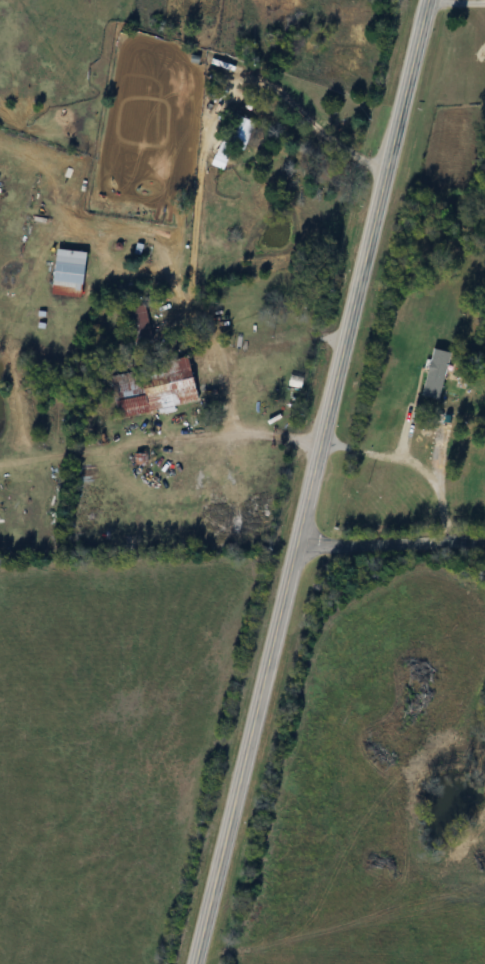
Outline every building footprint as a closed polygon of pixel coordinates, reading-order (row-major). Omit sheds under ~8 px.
[(212,164),(224,170),(237,146),(225,140),(212,164)] [(55,293),(86,296),(90,252),(59,249),(55,293)] [(133,342),(153,339),(148,305),(128,308),(133,342)] [(199,405),(192,359),(140,368),(142,380),(113,385),(119,418),(199,405)] [(300,388),(302,381),(292,378),(290,385),(300,388)]
